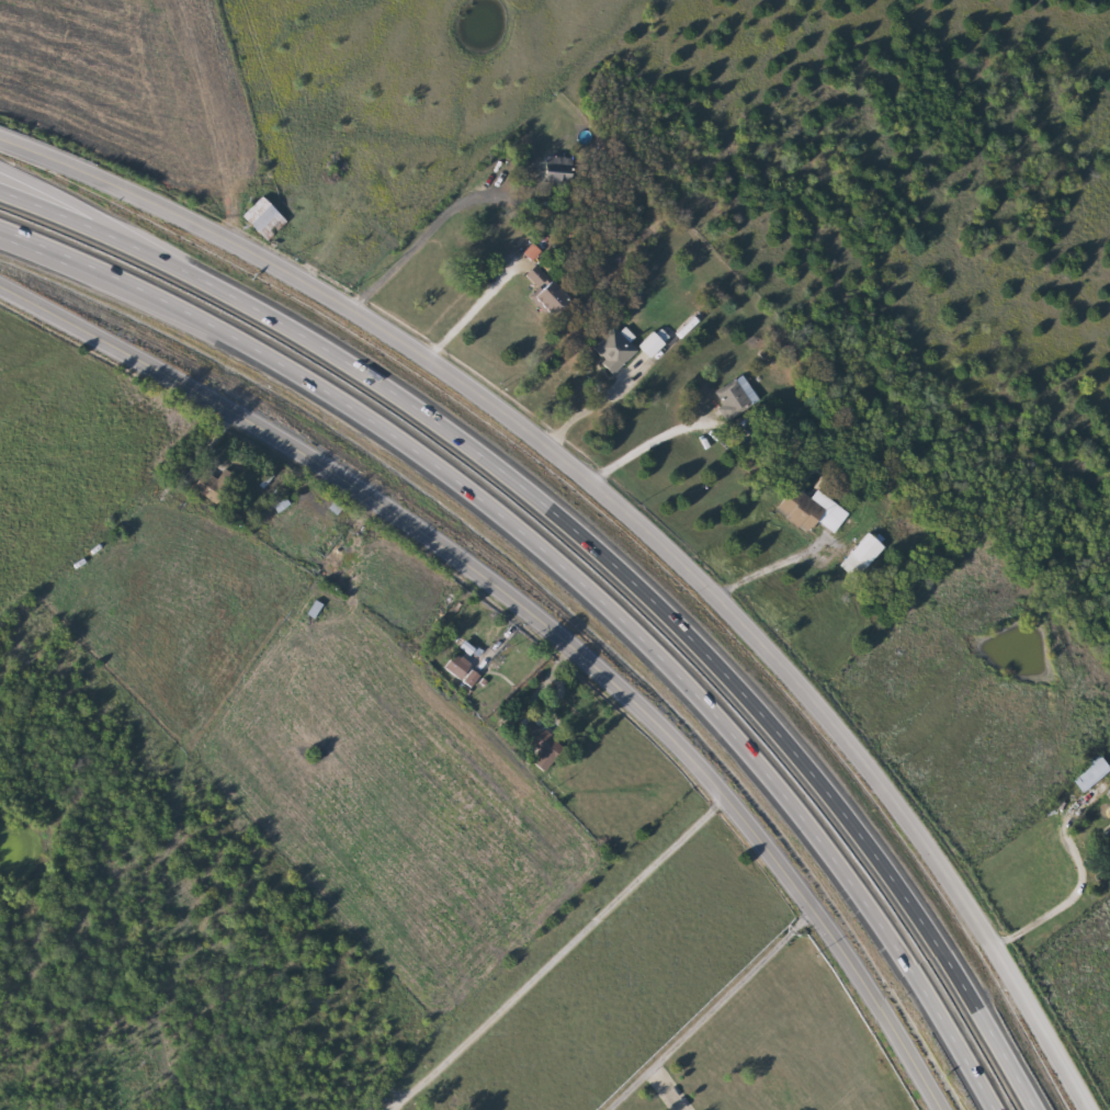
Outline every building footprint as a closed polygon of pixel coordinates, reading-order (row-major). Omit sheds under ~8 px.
[(246,215),(267,195),(291,220),(270,240),(246,215)] [(518,273),(528,262),(560,294),(545,310),(526,292),(532,286),(518,273)] [(608,374),(582,349),(608,324),(632,349),(608,374)] [(659,343),(644,358),(632,344),(646,330),(659,343)] [(780,378),(772,371),(779,364),(788,372),(780,378)] [(725,418),(707,393),(737,374),(754,399),(725,418)] [(809,490),(843,511),(829,533),(809,521),(803,531),(769,510),(784,486),(804,498),(809,490)] [(877,546),(851,579),(834,566),(861,533),(877,546)] [(453,679),(437,667),(449,652),(464,665),(453,679)] [(558,749),(537,772),(525,761),(535,751),(517,734),(528,722),(558,749)] [(1079,791),(1069,779),(1083,769),(1078,763),(1095,751),(1109,769),(1079,791)] [(1100,830),(1109,824),(1109,846),(1100,830)]
